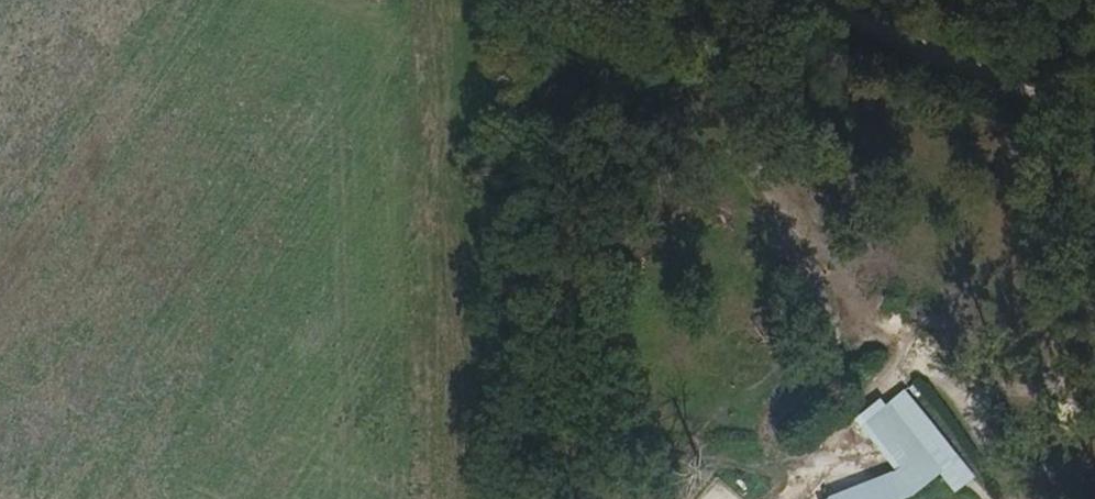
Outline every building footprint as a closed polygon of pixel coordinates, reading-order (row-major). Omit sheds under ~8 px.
[(956,458),(905,391),(859,426),(910,493),(956,458)]
